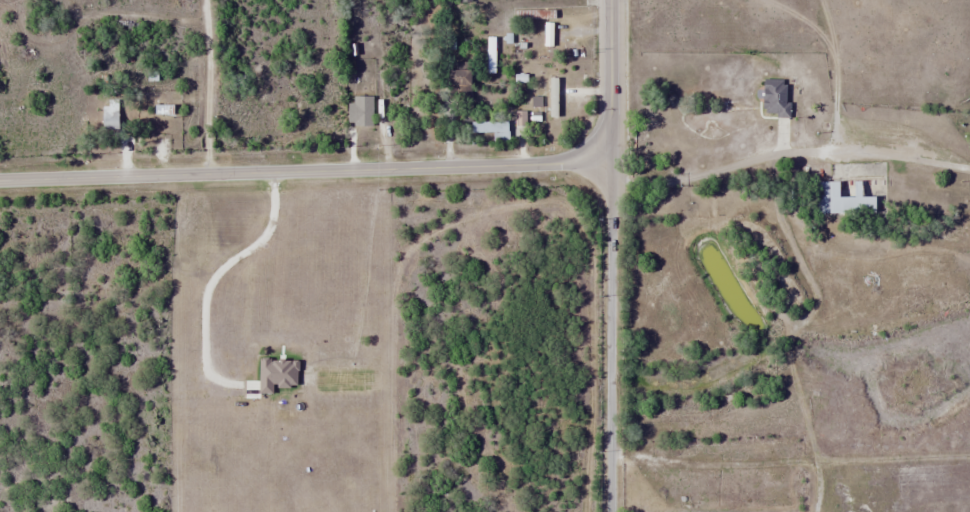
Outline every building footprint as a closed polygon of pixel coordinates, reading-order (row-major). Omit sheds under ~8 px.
[(783,102),(783,78),(760,78),(760,117),(788,117),(788,102),(783,102)] [(371,125),(371,95),(347,95),(347,125),(371,125)] [(117,129),(117,105),(102,105),(102,129),(117,129)] [(470,132),(491,132),(492,140),(506,140),(506,117),(469,117),(470,132)] [(872,212),(872,181),(813,181),(813,212),(872,212)]
